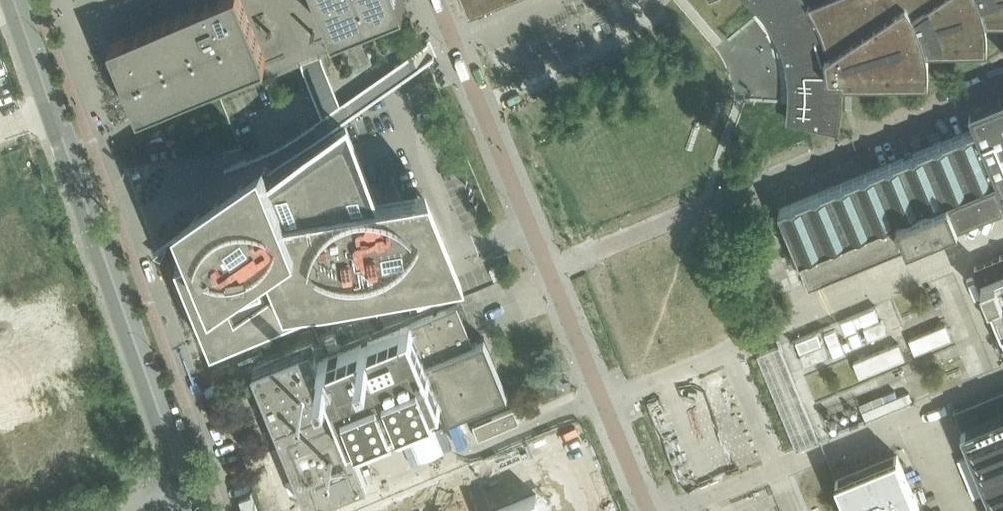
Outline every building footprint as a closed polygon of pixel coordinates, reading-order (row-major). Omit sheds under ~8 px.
[(109,42),(115,55),(139,114),(266,61),(241,0),(212,0),(120,38),(109,42)] [(334,33),(405,4),(403,0),(320,0),(334,33)] [(470,8),(490,0),(466,0),(470,8)] [(751,1),(753,2),(755,4),(756,6),(758,8),(760,10),(765,17),(770,24),(774,31),(778,38),(782,46),(785,54),(787,62),(788,71),(790,79),(790,87),(790,96),(790,104),(790,107),(790,109),(790,112),(789,114),(789,117),(789,119),(817,125),(822,126),(830,128),(839,130),(840,130),(841,123),(842,115),(842,107),(842,99),(843,91),(842,84),(842,83),(842,82),(842,81),(842,80),(842,79),(851,78),(871,78),(875,78),(924,77),(927,77),(928,77),(928,81),(929,81),(929,65),(929,62),(929,59),(928,56),(928,52),(927,49),(927,46),(943,46),(946,46),(979,45),(980,45),(986,45),(986,48),(987,49),(988,49),(988,35),(988,32),(988,29),(987,26),(987,23),(986,20),(986,17),(1002,17),(1002,0),(830,0),(811,8),(810,6),(810,5),(809,3),(808,2),(807,1),(807,0),(750,0),(751,1)] [(970,110),(977,125),(977,126),(976,126),(976,127),(952,137),(781,208),(781,207),(779,207),(783,216),(783,217),(782,217),(782,219),(784,218),(787,226),(793,241),(796,248),(795,249),(795,250),(797,249),(799,253),(800,257),(801,262),(811,283),(812,283),(811,282),(930,233),(952,224),(954,228),(960,226),(958,222),(1002,203),(1002,96),(970,110)] [(234,167),(177,207),(187,229),(187,230),(196,252),(177,260),(213,347),(306,308),(307,308),(325,301),(374,286),(462,271),(426,184),(375,193),(347,123),(274,174),(273,171),(265,152),(263,148),(243,161),(240,163),(234,167)] [(1002,257),(1002,255),(1000,255),(1001,258),(978,268),(976,265),(975,266),(1002,331),(1002,333),(1002,257)] [(508,393),(485,337),(474,342),(457,303),(319,361),(312,344),(253,368),(280,434),(309,505),(368,481),(350,436),(352,436),(352,435),(358,432),(359,433),(360,432),(391,419),(392,419),(393,419),(393,418),(399,415),(400,416),(401,415),(432,402),(433,402),(434,402),(434,401),(440,398),(441,399),(443,398),(451,417),(508,393)] [(864,327),(869,338),(886,331),(882,320),(864,327)] [(828,355),(823,344),(801,353),(805,364),(828,355)] [(956,409),(955,410),(955,409),(954,410),(996,510),(1002,510),(1002,390),(956,409)] [(520,422),(514,408),(473,425),(479,439),(520,422)] [(474,467),(492,510),(549,510),(543,494),(591,474),(571,427),(474,467)] [(849,510),(921,510),(897,454),(836,480),(849,510)]
